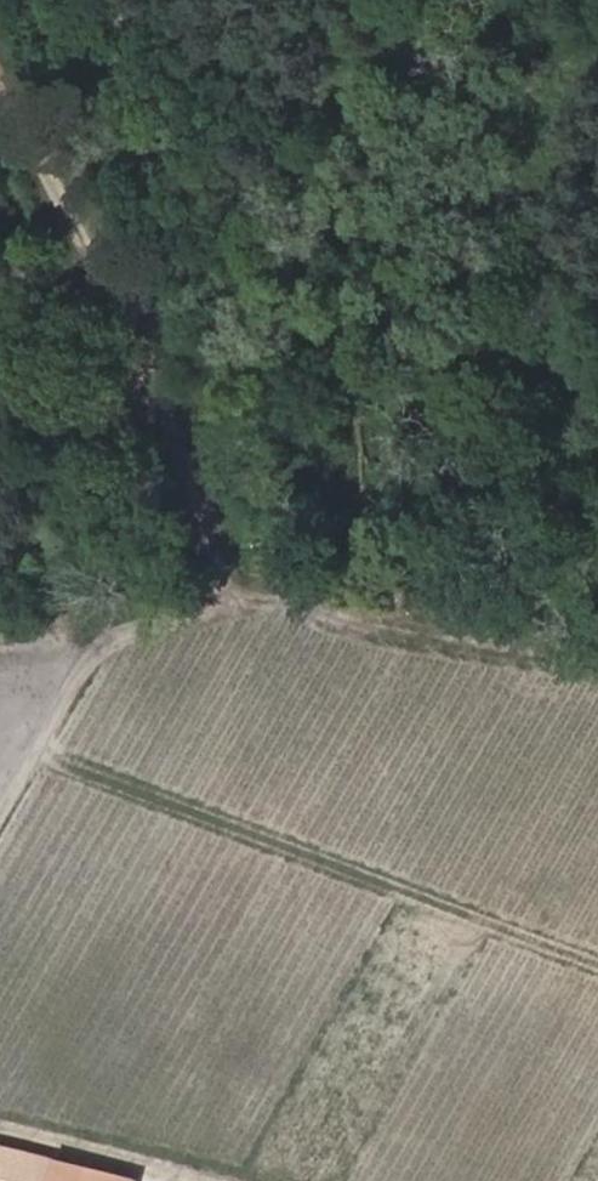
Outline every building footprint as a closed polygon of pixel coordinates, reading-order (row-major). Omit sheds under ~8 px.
[(139,1178),(0,1146),(0,1180),(138,1180),(139,1178)]
